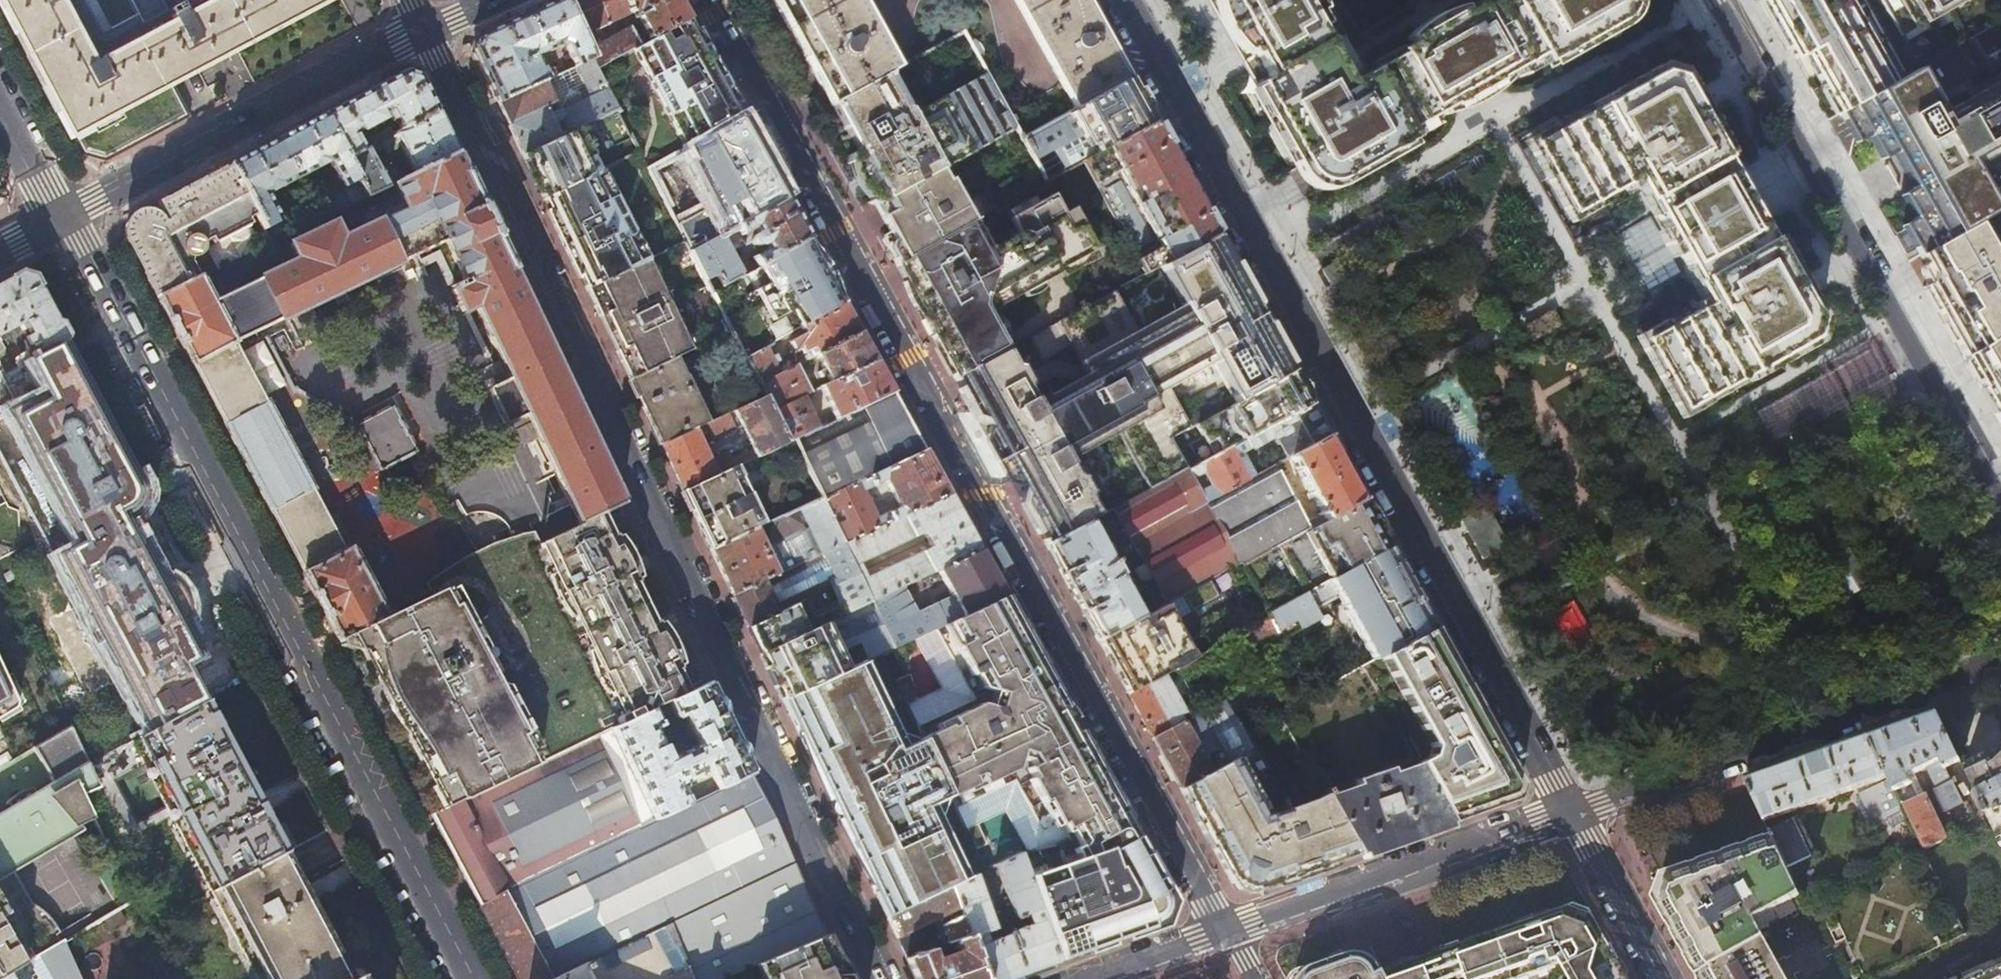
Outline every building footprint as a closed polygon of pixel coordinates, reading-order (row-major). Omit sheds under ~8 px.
[(70,137),(81,158),(102,165),(188,119),(169,83),(325,0),(206,0),(208,3),(193,11),(183,17),(177,5),(165,11),(159,0),(131,0),(126,3),(124,0),(0,0),(0,5),(70,137)] [(208,3),(206,0),(192,8),(193,11),(208,3)] [(496,103),(544,81),(546,80),(534,56),(540,53),(542,55),(557,49),(556,46),(558,45),(566,48),(575,67),(591,59),(587,50),(581,37),(564,0),(556,0),(537,9),(521,16),(477,37),(471,51),(496,103)] [(609,24),(597,0),(564,0),(581,37),(609,24)] [(650,40),(687,20),(676,0),(597,0),(609,24),(635,12),(650,40)] [(829,105),(887,73),(888,75),(890,73),(898,69),(860,0),(772,0),(829,105)] [(1129,80),(1085,0),(1015,0),(1075,110),(1129,80)] [(1241,85),(1232,91),(1284,179),(1295,188),(1310,194),(1334,193),(1413,150),(1408,140),(1532,68),(1536,74),(1609,39),(1626,22),(1632,6),(1631,0),(1195,0),(1241,85)] [(1761,1),(1778,31),(1795,61),(1807,54),(1819,48),(1832,70),(1819,77),(1840,114),(1865,100),(1892,84),(1845,0),(1761,0),(1761,1)] [(1899,35),(1933,16),(1935,20),(1970,0),(1879,0),(1899,35)] [(1933,16),(1899,35),(1903,42),(1936,23),(1935,20),(1933,16)] [(640,45),(630,51),(684,149),(705,137),(741,118),(727,92),(687,20),(650,40),(640,45)] [(1892,84),(1865,100),(1882,128),(1895,122),(1898,128),(1893,130),(1908,155),(1903,159),(1914,178),(1919,176),(1949,229),(1953,227),(1957,234),(1961,232),(2000,210),(2000,23),(1919,69),(1892,84)] [(591,59),(596,69),(630,51),(640,45),(630,28),(615,36),(587,50),(591,59)] [(1807,54),(1819,77),(1832,70),(1819,48),(1807,54)] [(586,93),(603,85),(596,69),(591,59),(575,67),(574,67),(586,93)] [(1517,140),(1564,225),(1625,192),(1691,309),(1628,340),(1676,425),(1812,346),(1819,322),(1676,72),(1674,71),(1648,63),(1517,140)] [(365,92),(320,115),(343,158),(359,151),(352,137),(355,135),(357,133),(382,120),(381,119),(390,115),(399,131),(434,114),(417,76),(403,71),(365,92)] [(829,105),(830,107),(888,75),(887,73),(829,105)] [(892,260),(894,266),(990,213),(983,200),(976,198),(963,205),(950,182),(946,184),(943,178),(1019,135),(985,74),(912,115),(890,73),(888,75),(830,107),(855,154),(846,159),(844,166),(847,168),(849,175),(853,183),(856,189),(859,193),(863,198),(867,204),(865,206),(873,209),(882,205),(896,230),(884,236),(882,243),(887,252),(891,251),(895,258),(892,260)] [(1045,183),(1078,165),(1153,123),(1142,103),(1129,80),(1075,110),(1021,139),(1045,183)] [(504,119),(521,155),(616,110),(606,90),(559,113),(544,81),(496,103),(504,119)] [(1882,128),(1865,100),(1840,114),(1857,144),(1869,137),(1882,160),(1894,153),(1916,192),(1904,198),(1917,222),(1905,228),(1920,255),(1957,234),(1953,227),(1949,229),(1919,176),(1914,178),(1903,159),(1908,155),(1893,130),(1898,128),(1895,122),(1882,128)] [(616,110),(521,155),(531,176),(541,198),(599,171),(591,156),(591,155),(630,137),(616,110)] [(363,198),(390,185),(395,183),(388,168),(378,174),(369,155),(382,149),(385,155),(398,148),(405,162),(399,166),(402,170),(408,167),(411,175),(454,155),(444,134),(434,114),(399,131),(391,135),(362,149),(359,151),(343,158),(363,198)] [(297,127),(274,139),(295,179),(327,163),(349,205),(363,198),(343,158),(320,115),(297,127)] [(741,118),(705,137),(709,145),(708,146),(723,173),(706,182),(709,188),(763,159),(752,139),(741,118)] [(1139,276),(1157,267),(1216,235),(1153,123),(1078,165),(1139,276)] [(362,141),(362,149),(391,135),(388,128),(362,141)] [(250,152),(227,164),(255,215),(263,229),(278,220),(264,194),(295,179),(274,139),(250,152)] [(688,167),(680,151),(647,169),(655,186),(664,181),(669,189),(660,195),(668,211),(702,192),(693,176),(701,172),(696,163),(688,167)] [(211,301),(198,277),(156,298),(337,639),(385,616),(371,589),(350,550),(348,546),(342,549),(233,342),(436,246),(455,284),(449,286),(451,290),(450,291),(461,313),(473,308),(506,378),(482,390),(498,425),(502,424),(524,414),(534,435),(536,439),(576,524),(602,512),(620,503),(454,155),(411,175),(395,183),(390,185),(402,210),(338,241),(330,225),(287,245),(295,261),(211,301)] [(668,211),(675,224),(729,194),(732,201),(757,187),(766,202),(782,193),(772,175),(763,159),(709,188),(702,192),(668,211)] [(189,184),(180,189),(189,205),(185,207),(181,204),(178,202),(175,201),(172,200),(169,200),(166,199),(163,199),(159,200),(131,215),(133,219),(129,220),(127,223),(126,225),(125,227),(125,230),(126,233),(127,236),(124,237),(129,247),(137,251),(147,269),(142,272),(156,298),(198,277),(189,260),(194,257),(199,253),(203,250),(206,247),(207,245),(208,242),(207,241),(207,240),(255,215),(227,164),(189,184)] [(925,329),(952,377),(1005,349),(1054,322),(1112,291),(1139,276),(1078,165),(1045,183),(990,213),(894,266),(891,268),(900,284),(925,329)] [(601,170),(599,171),(541,198),(563,243),(585,289),(585,290),(645,262),(601,170)] [(796,218),(785,199),(760,212),(749,218),(735,226),(689,251),(705,282),(715,277),(720,286),(756,267),(807,239),(796,218)] [(681,236),(685,242),(689,251),(735,226),(724,205),(702,217),(702,219),(698,221),(700,226),(681,236)] [(746,213),(749,218),(760,212),(757,207),(746,213)] [(1957,234),(1920,255),(1925,263),(1935,281),(1928,284),(1927,285),(1933,294),(1968,356),(2000,337),(2000,304),(1961,232),(1957,234)] [(1082,377),(1094,397),(1138,373),(1257,309),(1233,267),(1216,235),(1157,267),(1179,306),(1134,330),(1112,291),(1054,322),(1084,376),(1082,377)] [(807,239),(756,267),(765,283),(750,291),(745,296),(744,299),(743,302),(742,305),(743,311),(761,302),(772,322),(790,312),(799,328),(843,305),(807,239)] [(602,325),(628,380),(677,356),(730,330),(715,302),(710,292),(705,282),(689,251),(685,242),(645,262),(585,290),(602,325)] [(137,251),(129,247),(142,272),(147,269),(137,251)] [(1935,281),(1925,263),(1925,264),(1923,265),(1921,267),(1921,271),(1928,284),(1935,281)] [(64,341),(32,280),(16,275),(1,283),(0,284),(0,341),(5,338),(3,333),(7,331),(10,337),(11,337),(24,361),(64,341)] [(705,282),(710,292),(720,286),(715,277),(705,282)] [(778,361),(783,371),(795,365),(799,363),(809,359),(813,356),(859,333),(851,318),(843,305),(799,328),(802,333),(787,342),(793,354),(778,361)] [(1234,404),(1243,400),(1255,393),(1292,372),(1283,356),(1257,309),(1138,373),(1170,439),(1188,430),(1171,397),(1173,385),(1211,363),(1234,404)] [(281,329),(264,338),(292,392),(295,390),(334,413),(351,383),(310,356),(294,355),(281,329)] [(867,347),(859,333),(813,356),(821,370),(822,373),(823,376),(827,384),(874,361),(867,347)] [(1963,359),(1965,362),(2000,341),(2000,337),(1968,356),(1963,359)] [(64,341),(24,361),(11,368),(2,373),(0,373),(0,374),(16,405),(0,413),(0,458),(144,732),(198,704),(181,672),(195,664),(131,545),(120,524),(125,521),(122,516),(126,514),(130,510),(132,507),(135,502),(136,497),(135,489),(110,440),(115,437),(64,341)] [(1965,362),(2000,425),(2000,341),(1965,362)] [(2,373),(11,368),(0,345),(0,369),(2,373)] [(764,347),(744,358),(758,384),(778,374),(770,358),(764,347)] [(952,377),(974,418),(1027,390),(1005,349),(952,377)] [(1871,352),(1752,417),(1776,464),(1898,401),(1871,352)] [(644,412),(660,447),(695,430),(705,426),(711,423),(688,374),(686,375),(677,356),(628,380),(644,412)] [(770,358),(778,374),(783,371),(778,361),(776,356),(770,358)] [(812,364),(809,359),(799,363),(802,369),(812,364)] [(836,419),(891,392),(882,374),(874,361),(827,384),(819,388),(836,419)] [(764,398),(771,411),(802,396),(810,392),(795,365),(783,371),(778,374),(758,384),(764,398)] [(1301,389),(1292,372),(1255,393),(1258,398),(1250,403),(1265,430),(1310,405),(1301,389)] [(1026,513),(1044,545),(1097,516),(1067,462),(1116,435),(1146,489),(1186,467),(1182,461),(1175,447),(1170,439),(1138,373),(1094,397),(993,452),(1009,482),(1032,490),(1026,513)] [(974,418),(993,452),(1094,397),(1082,377),(1035,404),(1027,390),(974,418)] [(821,498),(821,500),(924,451),(908,422),(891,392),(836,419),(818,427),(793,440),(821,498)] [(787,442),(793,440),(818,427),(802,396),(771,411),(787,442)] [(668,463),(682,493),(734,468),(787,442),(771,411),(764,398),(734,412),(752,448),(731,458),(728,451),(710,460),(695,430),(660,447),(668,463)] [(1182,461),(1186,467),(1188,472),(1232,448),(1224,434),(1253,418),(1243,400),(1234,404),(1188,430),(1170,439),(1175,447),(1184,441),(1192,456),(1182,461)] [(414,453),(391,405),(354,424),(377,471),(414,453)] [(1265,430),(1245,441),(1250,448),(1254,449),(1274,438),(1278,446),(1279,447),(1280,447),(1281,447),(1282,447),(1289,458),(1327,436),(1319,421),(1310,405),(1265,430)] [(518,442),(534,435),(524,414),(502,424),(498,425),(504,437),(513,433),(518,442)] [(711,423),(705,426),(711,440),(735,429),(728,415),(711,423)] [(1289,458),(1324,521),(1363,500),(1346,471),(1327,436),(1289,458)] [(141,486),(115,437),(110,440),(135,489),(136,497),(135,502),(132,507),(130,510),(126,514),(122,516),(125,521),(125,522),(130,519),(133,516),(139,507),(140,502),(141,492),(140,489),(141,486)] [(1232,448),(1188,472),(1192,479),(1203,474),(1212,490),(1201,495),(1205,503),(1249,479),(1232,448)] [(948,495),(936,473),(924,451),(821,500),(843,544),(948,495)] [(1044,545),(1097,641),(1226,571),(1239,564),(1241,567),(1275,548),(1309,530),(1273,466),(1249,479),(1205,503),(1201,495),(1192,479),(1188,472),(1186,467),(1146,489),(1097,516),(1044,545)] [(703,536),(710,550),(762,526),(734,468),(682,493),(690,509),(703,536)] [(979,551),(963,521),(948,495),(843,544),(857,575),(870,602),(916,580),(937,570),(979,551)] [(819,555),(843,544),(821,500),(821,498),(762,526),(710,550),(721,574),(731,596),(782,572),(779,567),(773,570),(763,547),(783,538),(806,528),(819,555)] [(1360,563),(1389,547),(1383,537),(1363,500),(1324,521),(1309,530),(1275,548),(1303,594),(1315,587),(1337,576),(1349,569),(1360,563)] [(1484,560),(1510,545),(1488,505),(1461,520),(1484,560)] [(385,616),(337,639),(342,648),(358,652),(366,654),(368,658),(377,675),(383,672),(387,680),(391,681),(394,682),(396,684),(399,686),(401,687),(397,689),(407,707),(411,705),(411,707),(411,710),(411,714),(410,717),(408,721),(411,726),(405,729),(414,746),(422,760),(430,774),(435,771),(452,805),(595,737),(610,730),(650,711),(666,703),(688,692),(673,660),(656,624),(633,577),(616,540),(602,512),(576,524),(537,543),(429,595),(385,616)] [(796,566),(819,555),(806,528),(783,538),(796,566)] [(429,595),(537,543),(531,532),(518,535),(504,539),(489,544),(472,551),(453,561),(440,569),(429,578),(423,583),(429,595)] [(618,538),(616,540),(633,577),(636,575),(635,569),(633,564),(630,557),(627,551),(623,544),(618,538)] [(136,542),(131,545),(195,664),(200,661),(179,623),(179,621),(180,615),(180,609),(179,604),(177,598),(174,593),(171,589),(166,585),(161,582),(156,580),(136,542)] [(782,572),(731,596),(737,609),(746,627),(762,620),(782,610),(829,588),(857,575),(843,544),(819,555),(796,566),(782,572)] [(1270,618),(1282,640),(1320,618),(1316,609),(1338,597),(1373,660),(1379,657),(1381,656),(1433,628),(1425,613),(1415,595),(1401,570),(1389,547),(1360,563),(1349,569),(1337,576),(1315,587),(1303,594),(1284,605),(1268,614),(1270,618)] [(979,551),(937,570),(962,615),(1003,595),(991,573),(979,551)] [(1847,562),(1826,574),(1842,602),(1863,590),(1847,562)] [(1127,695),(1163,676),(1211,650),(1198,626),(1243,601),(1226,571),(1097,641),(1127,695)] [(842,615),(870,602),(857,575),(829,588),(842,615)] [(870,602),(892,649),(939,626),(930,607),(898,622),(893,612),(925,597),(916,580),(870,602)] [(969,676),(1032,646),(1016,617),(1003,595),(962,615),(945,623),(969,676)] [(1571,600),(1540,616),(1564,660),(1595,644),(1571,600)] [(768,673),(781,702),(809,688),(799,667),(811,662),(821,682),(862,663),(892,649),(870,602),(842,615),(767,651),(759,654),(768,673)] [(789,626),(782,610),(762,620),(770,635),(789,626)] [(1251,658),(1283,641),(1282,640),(1270,618),(1239,635),(1251,658)] [(656,624),(673,660),(675,659),(672,647),(669,640),(665,632),(659,623),(656,624)] [(1473,816),(1507,804),(1518,780),(1433,628),(1381,656),(1431,746),(1428,756),(1417,763),(1450,824),(1473,816)] [(757,649),(759,654),(767,651),(764,646),(757,649)] [(949,750),(1059,697),(1045,671),(1032,646),(969,676),(978,696),(928,719),(944,753),(949,750)] [(366,654),(358,652),(362,661),(368,658),(366,654)] [(799,667),(809,688),(821,682),(811,662),(799,667)] [(952,808),(972,799),(949,750),(944,753),(928,719),(913,726),(918,738),(902,745),(862,663),(821,682),(809,688),(781,702),(789,718),(814,770),(818,779),(820,783),(823,785),(825,787),(830,786),(830,788),(837,785),(843,798),(841,799),(839,803),(839,806),(840,809),(843,811),(847,811),(849,811),(855,823),(849,826),(849,827),(847,830),(846,832),(846,835),(846,838),(855,856),(885,919),(950,888),(966,881),(930,805),(947,797),(952,808)] [(1361,675),(1368,672),(1364,665),(1358,668),(1361,675)] [(13,701),(0,672),(0,709),(13,701)] [(1151,740),(1173,728),(1169,720),(1183,712),(1163,676),(1127,695),(1136,712),(1151,740)] [(749,775),(706,684),(688,692),(666,703),(674,719),(681,715),(696,746),(665,761),(650,730),(657,726),(650,711),(610,730),(652,821),(680,807),(671,788),(703,774),(713,792),(749,775)] [(1063,834),(1120,807),(1087,746),(1059,697),(949,750),(972,799),(1018,777),(1037,817),(1052,811),(1063,834)] [(1250,750),(1223,700),(1173,728),(1151,740),(1164,764),(1178,789),(1215,769),(1212,764),(1207,766),(1203,760),(1213,755),(1220,766),(1222,765),(1236,758),(1250,750)] [(279,855),(198,704),(144,732),(130,740),(210,890),(279,855)] [(1867,739),(1887,779),(1922,852),(1946,841),(1924,797),(1916,800),(1907,779),(1925,771),(1935,791),(1931,793),(1941,812),(1961,802),(1952,784),(1951,784),(1944,769),(1958,762),(1935,715),(1911,723),(1867,739)] [(10,823),(19,836),(47,819),(39,806),(49,799),(60,831),(91,815),(83,797),(98,788),(86,763),(69,726),(32,748),(51,781),(36,791),(34,788),(36,787),(35,785),(31,786),(24,789),(13,796),(6,802),(3,806),(4,807),(6,807),(6,809),(0,812),(0,829),(10,823)] [(452,805),(431,816),(477,904),(637,828),(595,737),(452,805)] [(1745,782),(1764,823),(1887,779),(1867,739),(1804,761),(1745,782)] [(416,764),(422,760),(414,746),(408,749),(416,764)] [(1987,822),(2000,850),(2000,755),(1982,761),(1962,769),(1963,773),(1987,822)] [(1249,895),(1316,871),(1283,810),(1267,815),(1236,758),(1222,765),(1220,766),(1215,769),(1178,789),(1233,890),(1240,892),(1249,895)] [(1396,843),(1450,824),(1417,763),(1391,773),(1379,777),(1377,773),(1366,777),(1369,782),(1356,786),(1328,796),(1325,791),(1321,792),(1323,796),(1356,857),(1396,843)] [(1379,777),(1391,773),(1389,768),(1377,773),(1379,777)] [(749,775),(713,792),(680,807),(652,821),(637,828),(477,904),(517,978),(555,978),(670,924),(794,870),(749,775)] [(1354,781),(1356,786),(1369,782),(1366,777),(1354,781)] [(1518,780),(1507,804),(1516,801),(1521,787),(1518,780)] [(1341,862),(1356,857),(1323,796),(1283,810),(1316,871),(1341,862)] [(1018,856),(1058,963),(1083,954),(1164,925),(1172,901),(1120,807),(1063,834),(1051,840),(1061,866),(1041,873),(1032,849),(1018,856)] [(1772,839),(1716,859),(1735,893),(1757,934),(1806,909),(1772,839)] [(9,857),(0,841),(0,862),(9,857)] [(279,855),(210,890),(257,978),(345,978),(336,961),(279,855)] [(1044,968),(1058,963),(1018,856),(1001,864),(995,867),(1015,918),(1025,914),(1026,917),(1026,918),(1022,920),(1023,923),(1027,922),(1029,926),(1007,934),(1008,935),(1023,975),(1044,968)] [(1735,893),(1716,859),(1663,877),(1658,889),(1653,902),(1669,930),(1735,893)] [(794,870),(670,924),(694,978),(720,978),(756,964),(760,962),(826,935),(805,892),(794,870)] [(1023,975),(1008,935),(986,943),(985,941),(990,939),(989,935),(984,936),(983,934),(993,930),(974,877),(966,881),(950,888),(958,909),(961,916),(983,978),(1012,978),(1023,975)] [(61,942),(49,924),(43,916),(35,910),(30,907),(25,904),(20,902),(14,901),(8,902),(0,888),(0,978),(61,942)] [(961,916),(940,926),(948,946),(954,943),(957,952),(942,958),(941,954),(943,948),(933,929),(934,923),(933,921),(958,909),(950,888),(885,919),(904,959),(913,978),(983,978),(961,916)] [(1757,934),(1735,893),(1669,930),(1694,976),(1760,940),(1757,934)] [(1389,978),(1536,978),(1557,972),(1556,967),(1561,966),(1568,978),(1627,978),(1595,921),(1592,917),(1589,914),(1584,910),(1577,908),(1571,908),(1444,953),(1386,973),(1389,978)] [(1757,934),(1760,940),(1779,974),(1770,978),(1786,978),(1769,947),(1813,925),(1806,909),(1757,934)] [(555,978),(694,978),(670,924),(555,978)] [(826,935),(760,962),(767,978),(846,978),(835,956),(828,959),(819,941),(826,937),(826,935)] [(835,956),(826,937),(819,941),(828,959),(835,956)] [(1694,976),(1696,978),(1770,978),(1779,974),(1760,940),(1694,976)] [(0,978),(78,978),(61,942),(0,978)] [(1352,954),(1302,972),(1300,978),(1366,978),(1352,954)] [(760,962),(756,964),(762,978),(767,978),(760,962)] [(1985,977),(1983,974),(1974,978),(2000,978),(2000,969),(1985,977)]
